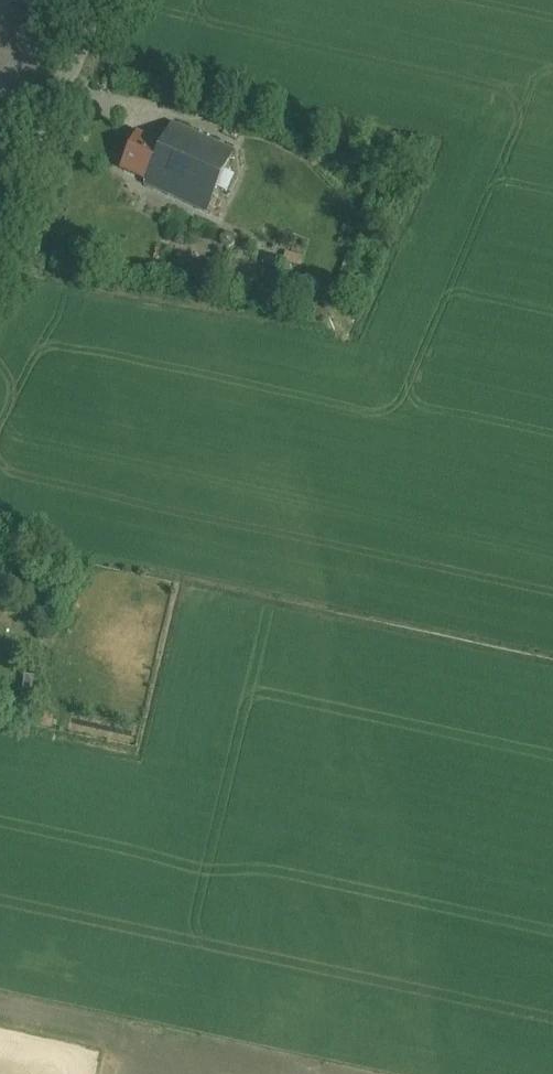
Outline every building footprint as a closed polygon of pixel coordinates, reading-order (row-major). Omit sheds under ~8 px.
[(144,182),(205,210),(232,151),(172,123),(162,145),(136,133),(120,168),(146,179),(144,182)]
